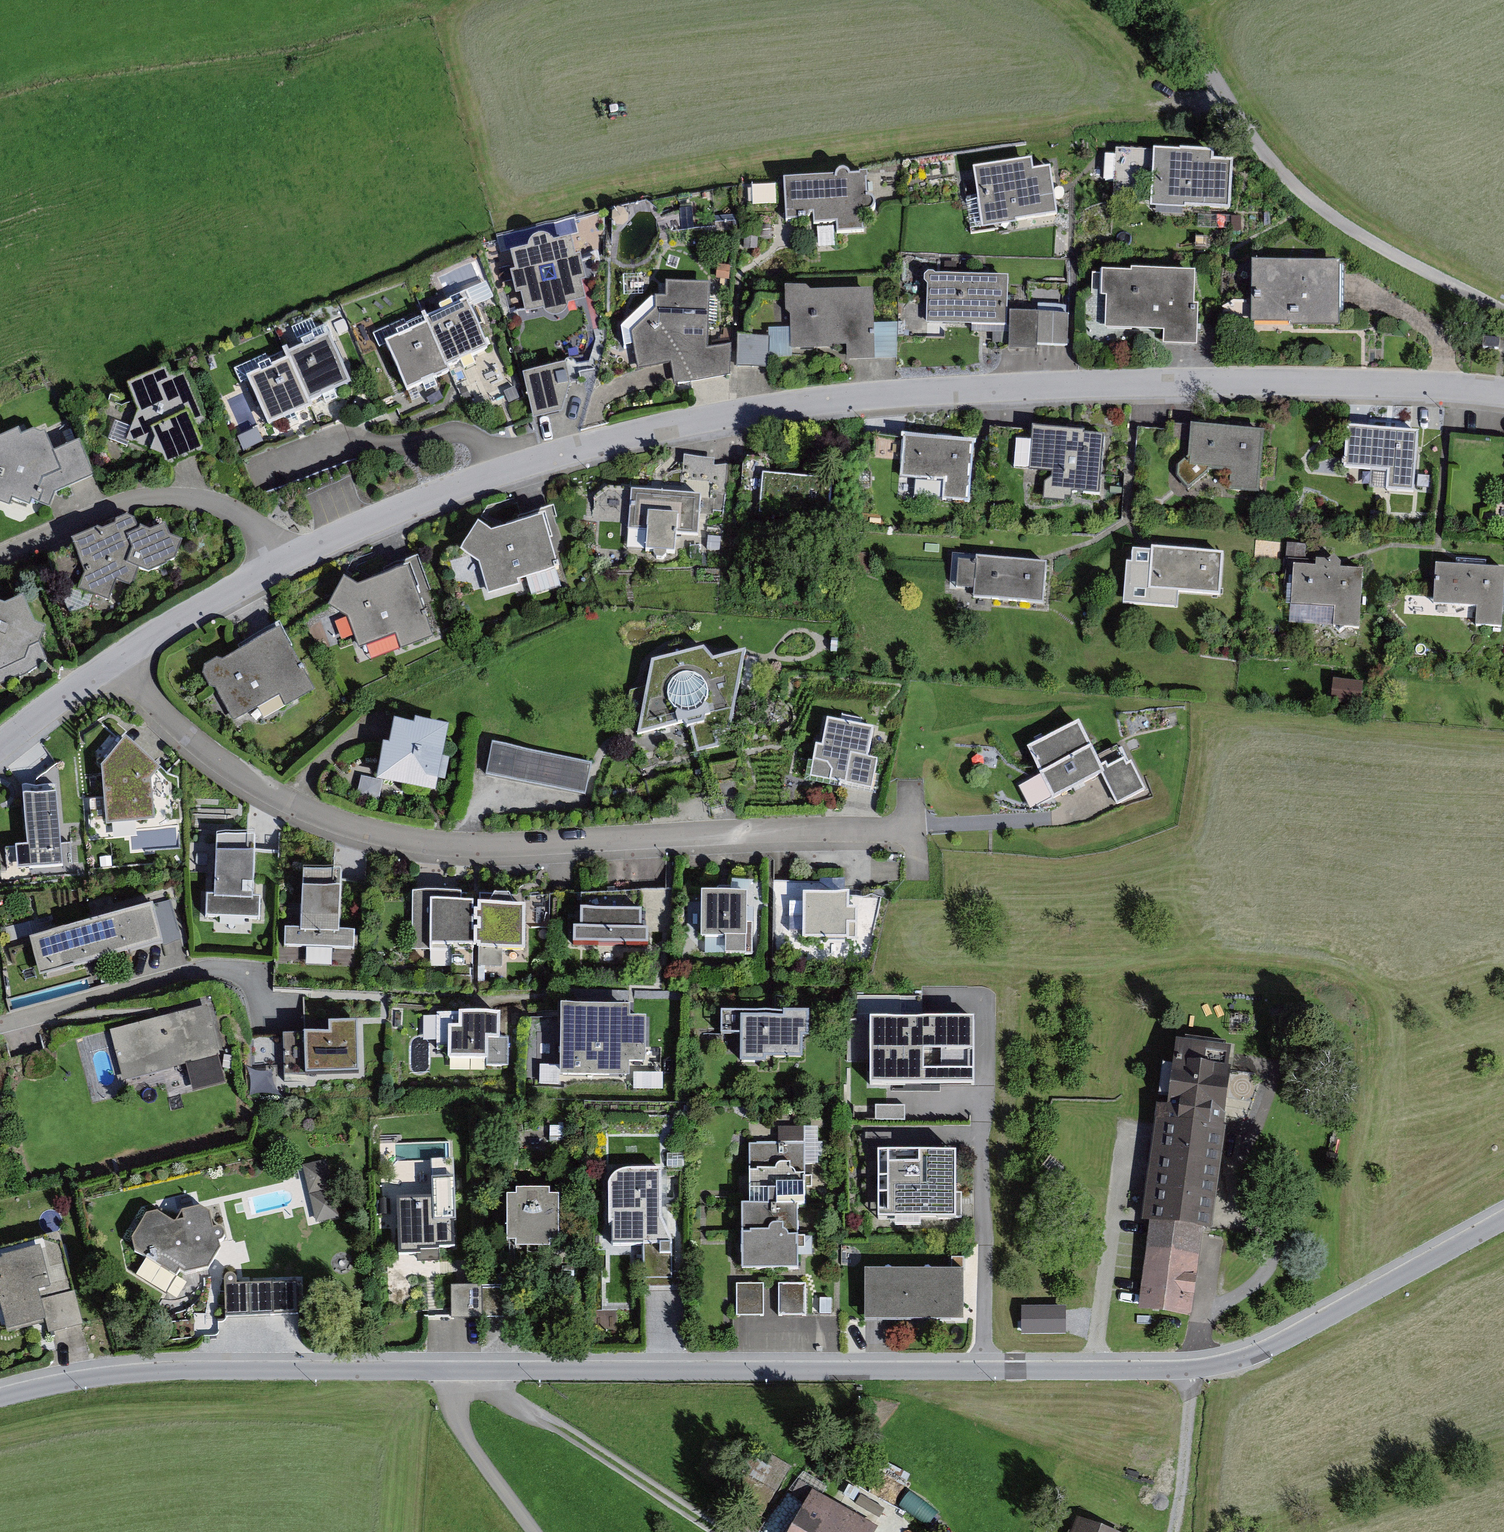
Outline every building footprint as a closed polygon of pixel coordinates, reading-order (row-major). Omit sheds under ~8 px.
[(1211,154),(1154,154),(1154,213),(1192,213),(1192,217),(1228,216),(1227,165),(1211,165),(1211,154)] [(1030,162),(975,172),(985,227),(1055,215),(1047,171),(1032,174),(1030,162)] [(834,179),(783,179),(783,222),(800,222),(807,212),(812,212),(815,226),(837,221),(838,234),(864,233),(865,212),(874,206),(868,198),(866,176),(849,177),(842,173),(834,179)] [(776,185),(750,186),(750,205),(776,205),(776,185)] [(570,241),(512,255),(527,314),(585,300),(570,241)] [(1341,267),(1251,266),(1250,324),(1340,325),(1341,267)] [(1130,279),(1097,278),(1097,298),(1112,298),(1110,330),(1144,332),(1144,327),(1163,328),(1162,347),(1198,348),(1199,307),(1192,307),(1193,274),(1131,272),(1130,279)] [(1007,279),(926,277),(926,326),(1006,327),(1007,279)] [(635,336),(642,373),(676,365),(678,385),(730,379),(729,345),(707,349),(710,286),(657,288),(656,315),(635,336)] [(805,290),(785,292),(787,305),(792,310),(793,349),(846,347),(847,361),(877,360),(874,292),(810,295),(805,290)] [(469,304),(426,322),(429,329),(447,372),(490,354),(469,304)] [(1039,318),(1012,317),(1012,346),(1039,346),(1039,318)] [(1065,318),(1039,318),(1039,346),(1065,346),(1065,318)] [(429,329),(387,347),(407,396),(450,379),(447,372),(429,329)] [(329,335),(286,353),(289,360),(307,403),(350,385),(329,335)] [(769,339),(737,338),(736,368),(768,368),(769,339)] [(1498,341),(1483,341),(1483,349),(1498,349),(1498,341)] [(289,360),(247,378),(268,427),(310,410),(307,403),(289,360)] [(519,379),(531,422),(562,413),(569,385),(564,367),(519,379)] [(162,371),(127,387),(138,411),(126,442),(162,455),(165,463),(200,449),(189,421),(199,417),(183,375),(162,371)] [(0,438),(0,504),(49,510),(51,495),(93,477),(78,441),(53,452),(43,427),(18,438),(16,432),(0,438)] [(1105,495),(1109,432),(1030,427),(1029,439),(1013,438),(1012,468),(1056,470),(1047,484),(1046,501),(1077,503),(1077,493),(1105,495)] [(1229,493),(1259,495),(1264,436),(1191,429),(1190,439),(1188,461),(1180,465),(1178,474),(1185,488),(1209,474),(1230,475),(1229,493)] [(1416,438),(1350,431),(1347,466),(1389,471),(1387,490),(1411,492),(1416,438)] [(1188,461),(1190,439),(1141,434),(1139,456),(1188,461)] [(975,446),(904,440),(901,479),(943,482),(941,503),(970,505),(975,446)] [(828,521),(832,482),(770,475),(772,455),(747,452),(741,512),(828,521)] [(593,499),(591,526),(649,531),(647,554),(677,557),(679,538),(699,540),(703,496),(611,488),(593,499)] [(558,567),(542,516),(488,533),(476,526),(461,551),(480,562),(488,589),(558,567)] [(122,521),(74,547),(85,568),(81,588),(106,600),(116,580),(129,586),(137,569),(151,575),(176,564),(179,544),(167,537),(162,529),(141,540),(133,524),(122,521)] [(1218,592),(1222,555),(1161,549),(1160,561),(1142,559),(1139,585),(1218,592)] [(1321,571),(1290,569),(1288,606),(1334,609),(1333,627),(1358,629),(1362,574),(1343,573),(1343,565),(1334,558),(1322,563),(1321,571)] [(1040,603),(1044,566),(983,560),(982,572),(964,570),(961,596),(1040,603)] [(1502,627),(1503,597),(1503,570),(1434,565),(1432,600),(1479,603),(1478,625),(1502,627)] [(357,589),(343,581),(329,606),(346,617),(358,647),(399,632),(404,647),(433,636),(407,570),(357,589)] [(25,660),(30,672),(48,665),(40,646),(45,630),(31,626),(22,607),(7,614),(0,611),(0,671),(25,660)] [(281,627),(203,673),(232,723),(278,697),(285,709),(318,690),(281,627)] [(651,666),(638,733),(690,723),(699,752),(718,746),(714,736),(733,732),(744,652),(714,660),(704,650),(651,666)] [(1338,676),(1334,698),(1363,703),(1367,682),(1338,676)] [(1038,774),(1018,785),(1031,810),(1106,772),(1080,722),(1026,749),(1038,774)] [(383,747),(376,781),(433,792),(445,729),(414,723),(412,727),(392,723),(387,748),(383,747)] [(870,732),(827,725),(823,749),(815,747),(813,761),(827,764),(833,770),(831,780),(870,786),(873,765),(865,764),(870,732)] [(158,773),(124,742),(99,769),(105,775),(109,829),(151,826),(148,784),(158,773)] [(592,763),(492,745),(487,776),(587,794),(592,763)] [(1126,759),(1107,769),(1110,773),(1104,776),(1118,804),(1147,789),(1132,761),(1128,763),(1126,759)] [(88,820),(104,820),(104,786),(88,786),(88,820)] [(63,865),(54,790),(20,794),(29,869),(63,865)] [(254,844),(218,844),(216,902),(199,901),(199,917),(267,918),(267,901),(253,901),(254,844)] [(340,874),(303,874),(302,932),(285,931),(285,947),(353,948),(353,931),(339,931),(340,874)] [(458,886),(403,885),(403,919),(426,919),(426,954),(442,955),(442,979),(470,980),(470,901),(458,902),(458,886)] [(843,896),(788,897),(789,943),(857,942),(856,911),(844,911),(843,896)] [(747,898),(705,900),(707,937),(740,936),(741,959),(750,958),(747,898)] [(526,902),(470,901),(470,980),(499,980),(500,956),(525,956),(526,902)] [(152,905),(51,934),(62,972),(163,943),(152,905)] [(648,913),(573,912),(573,946),(648,947),(648,913)] [(207,1009),(111,1033),(123,1078),(182,1063),(191,1096),(227,1086),(207,1009)] [(628,1011),(556,1012),(557,1079),(626,1078),(626,1059),(641,1059),(640,1033),(628,1033),(628,1011)] [(500,1014),(437,1017),(440,1062),(488,1060),(488,1069),(509,1067),(508,1038),(501,1039),(500,1014)] [(782,1021),(736,1021),(736,1059),(798,1059),(798,1038),(807,1038),(807,1015),(782,1015),(782,1021)] [(308,1037),(263,1039),(264,1074),(355,1071),(353,1023),(308,1024),(308,1037)] [(959,1024),(868,1026),(869,1089),(960,1088),(959,1024)] [(1173,1049),(1166,1113),(1220,1119),(1226,1055),(1173,1049)] [(1166,1113),(1157,1111),(1144,1219),(1206,1227),(1220,1119),(1166,1113)] [(751,1149),(751,1210),(795,1210),(813,1210),(813,1134),(798,1134),(798,1149),(751,1149)] [(869,1149),(869,1231),(959,1231),(959,1148),(869,1149)] [(334,1159),(307,1161),(311,1220),(338,1218),(334,1159)] [(642,1254),(641,1287),(677,1287),(676,1242),(661,1220),(661,1173),(609,1174),(611,1253),(642,1254)] [(555,1194),(505,1194),(505,1249),(555,1249),(555,1194)] [(450,1201),(396,1203),(397,1254),(419,1253),(418,1247),(452,1246),(450,1201)] [(751,1210),(741,1209),(740,1271),(795,1272),(795,1210),(751,1210)] [(180,1215),(174,1224),(156,1214),(144,1218),(137,1215),(121,1238),(130,1243),(132,1250),(142,1259),(136,1278),(168,1295),(181,1274),(209,1267),(220,1250),(218,1246),(224,1242),(221,1230),(210,1228),(208,1215),(198,1210),(180,1215)] [(0,1254),(0,1346),(79,1322),(53,1238),(0,1254)] [(1146,1250),(1138,1310),(1187,1316),(1195,1257),(1146,1250)] [(963,1322),(963,1274),(863,1275),(864,1323),(963,1322)] [(270,1284),(223,1288),(225,1317),(273,1313),(270,1284)] [(763,1286),(736,1287),(737,1319),(764,1318),(763,1286)] [(802,1287),(775,1288),(776,1320),(803,1319),(802,1287)] [(509,1289),(481,1291),(483,1320),(511,1318),(509,1289)] [(477,1291),(449,1292),(451,1322),(479,1320),(477,1291)] [(753,1462),(733,1506),(763,1519),(783,1476),(753,1462)] [(811,1495),(791,1531),(871,1531),(873,1528),(811,1495)] [(1077,1522),(1073,1531),(1101,1531),(1077,1522)]
